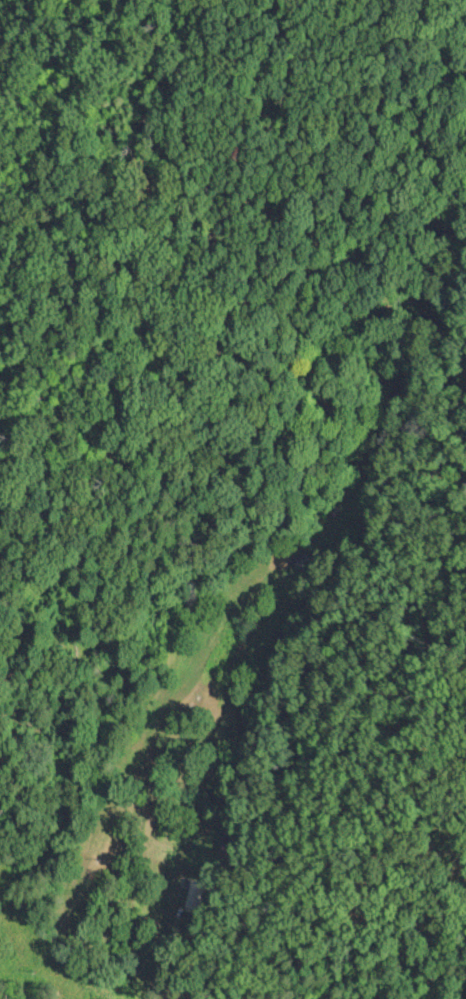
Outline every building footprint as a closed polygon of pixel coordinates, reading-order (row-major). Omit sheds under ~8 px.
[(311,559),(302,551),(292,563),(301,571),(311,559)] [(204,882),(188,880),(185,908),(200,910),(204,882)]
